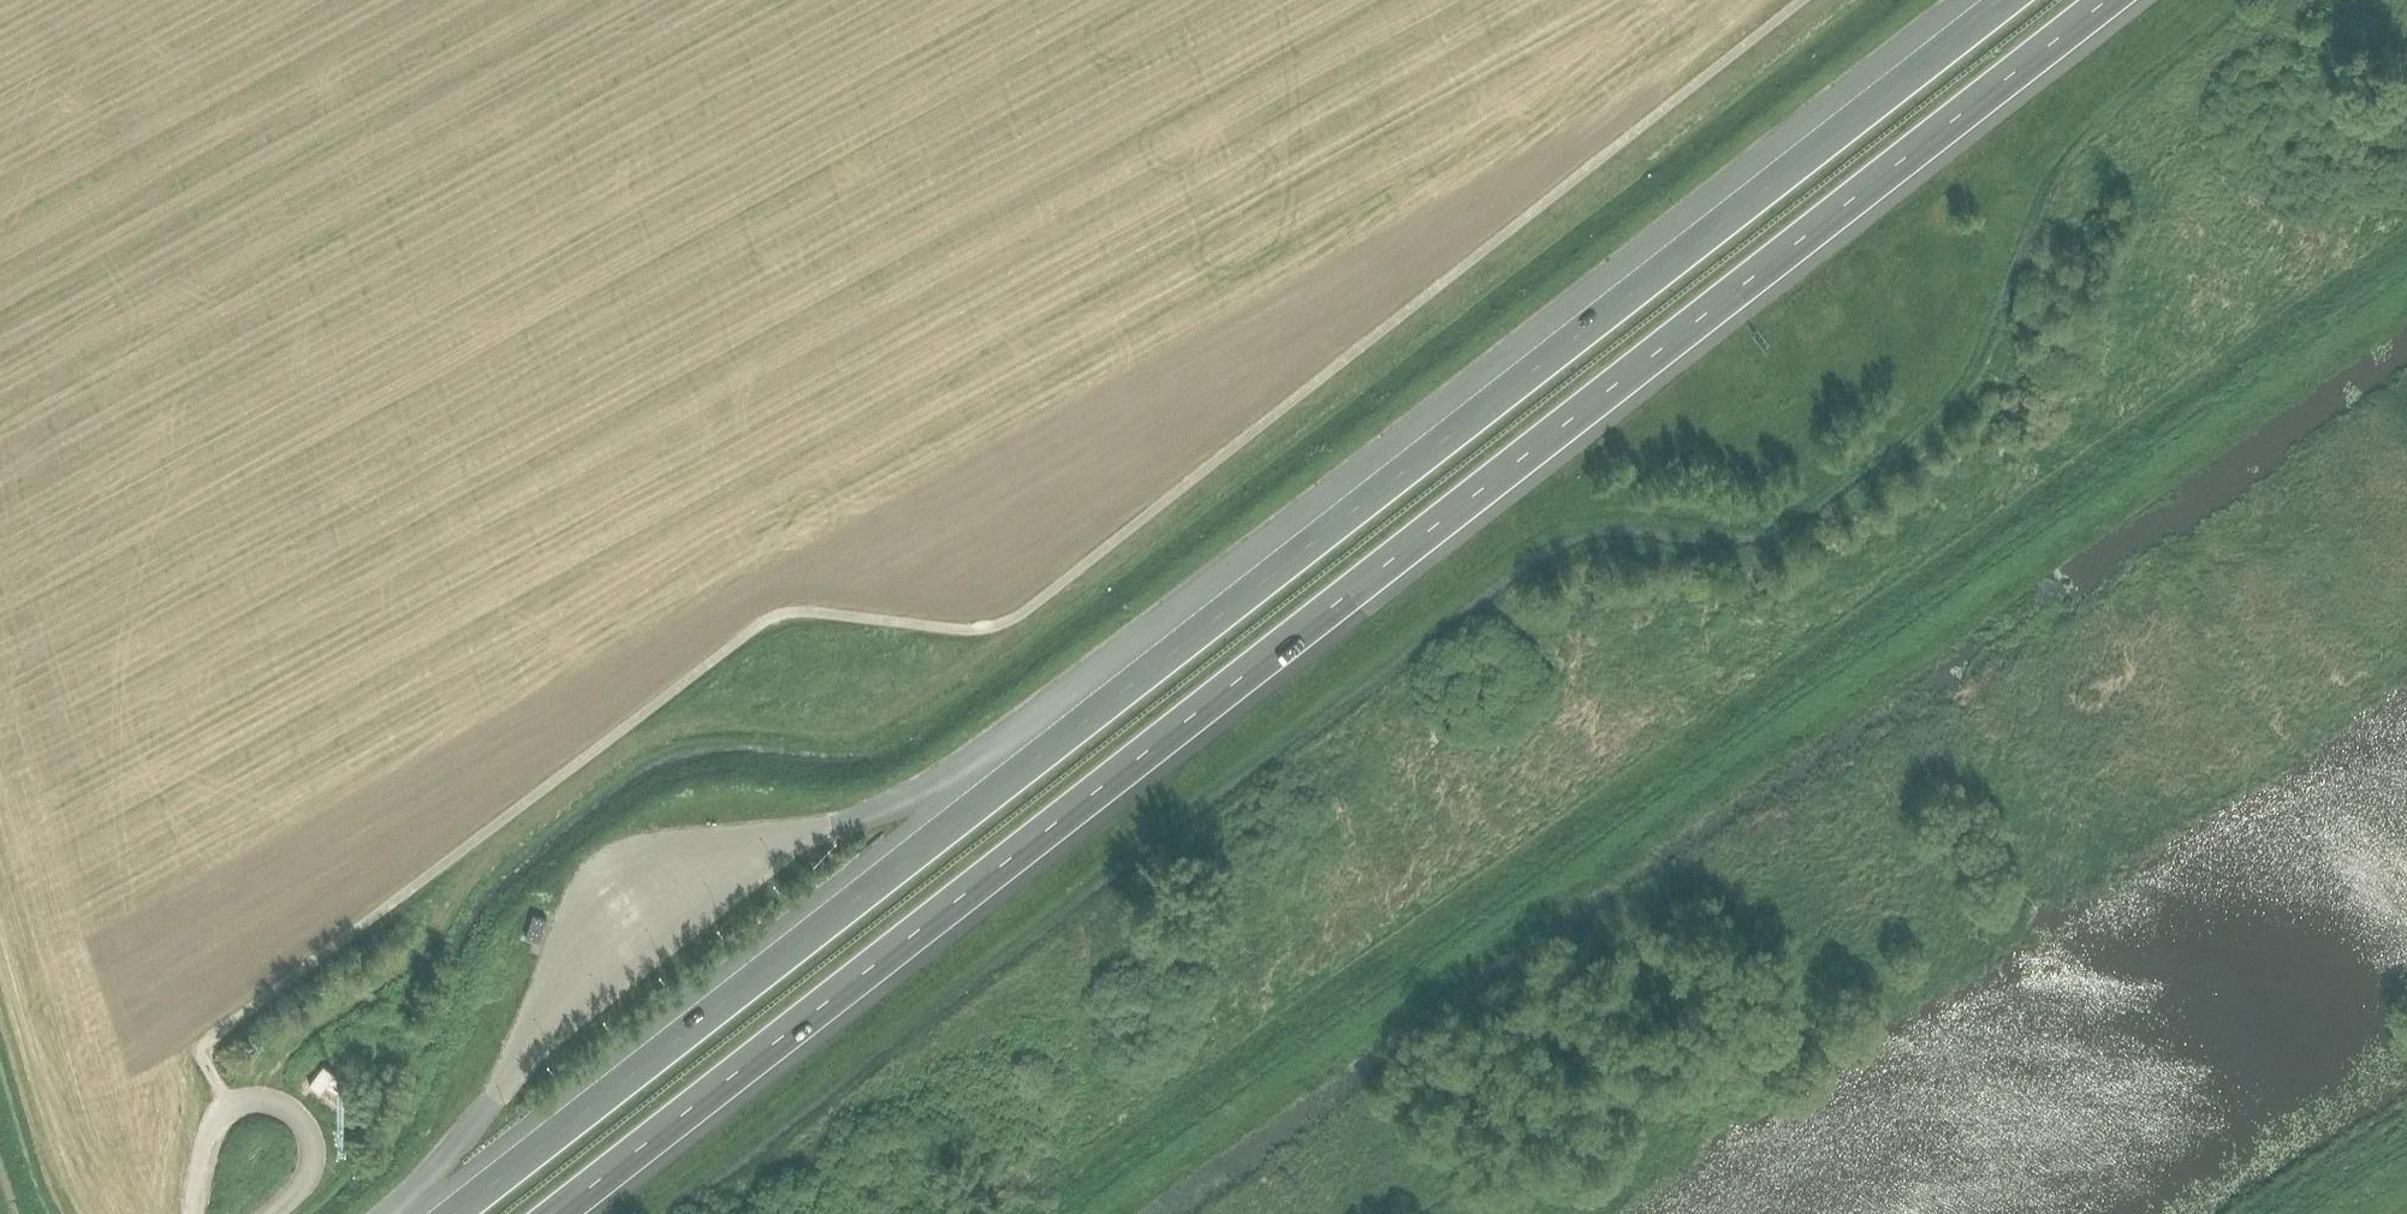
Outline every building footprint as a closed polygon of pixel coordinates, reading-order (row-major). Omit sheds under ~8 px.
[(320,1093),(334,1074),(322,1065),(308,1085),(320,1093)] [(323,1092),(348,1111),(363,1092),(338,1072),(323,1092)]
